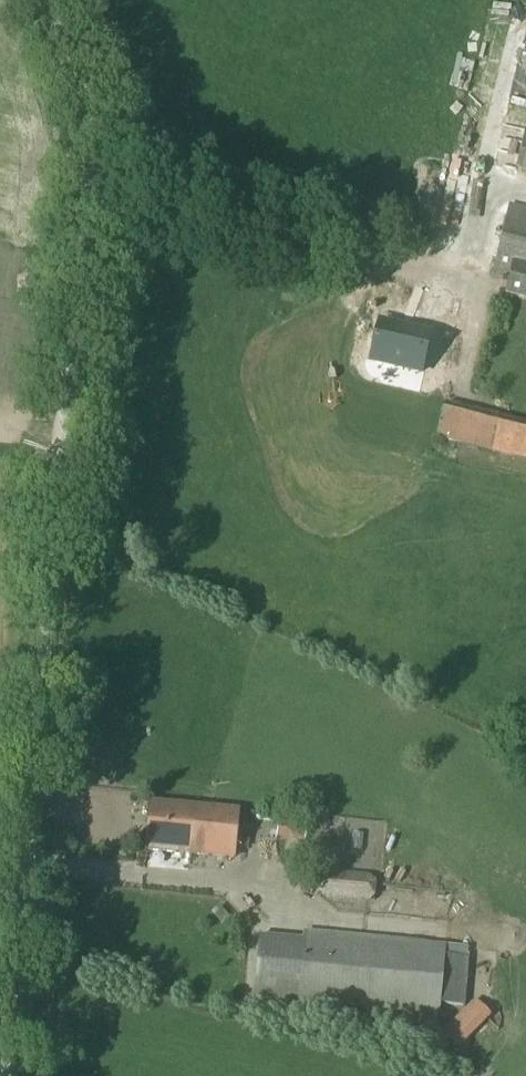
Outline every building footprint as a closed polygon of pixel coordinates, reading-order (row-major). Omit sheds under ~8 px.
[(510,207),(494,276),(510,280),(506,295),(525,300),(525,211),(510,207)] [(377,322),(368,361),(420,373),(429,334),(377,322)] [(468,396),(451,392),(442,413),(441,412),(434,439),(525,462),(525,412),(468,396)] [(146,853),(233,861),(238,813),(150,805),(146,853)] [(314,862),(366,863),(367,822),(346,822),(346,818),(315,817),(314,862)] [(276,839),(305,844),(308,825),(279,820),(276,839)] [(367,907),(376,900),(377,882),(370,876),(327,872),(319,878),(317,895),(324,903),(367,907)] [(115,908),(130,913),(134,899),(119,895),(115,908)] [(382,925),(382,917),(358,916),(357,924),(382,925)] [(258,940),(253,1001),(440,1018),(446,946),(303,932),(302,944),(258,940)] [(469,1058),(497,1033),(487,1023),(491,1018),(474,1002),(441,1035),(458,1052),(461,1049),(469,1058)]
